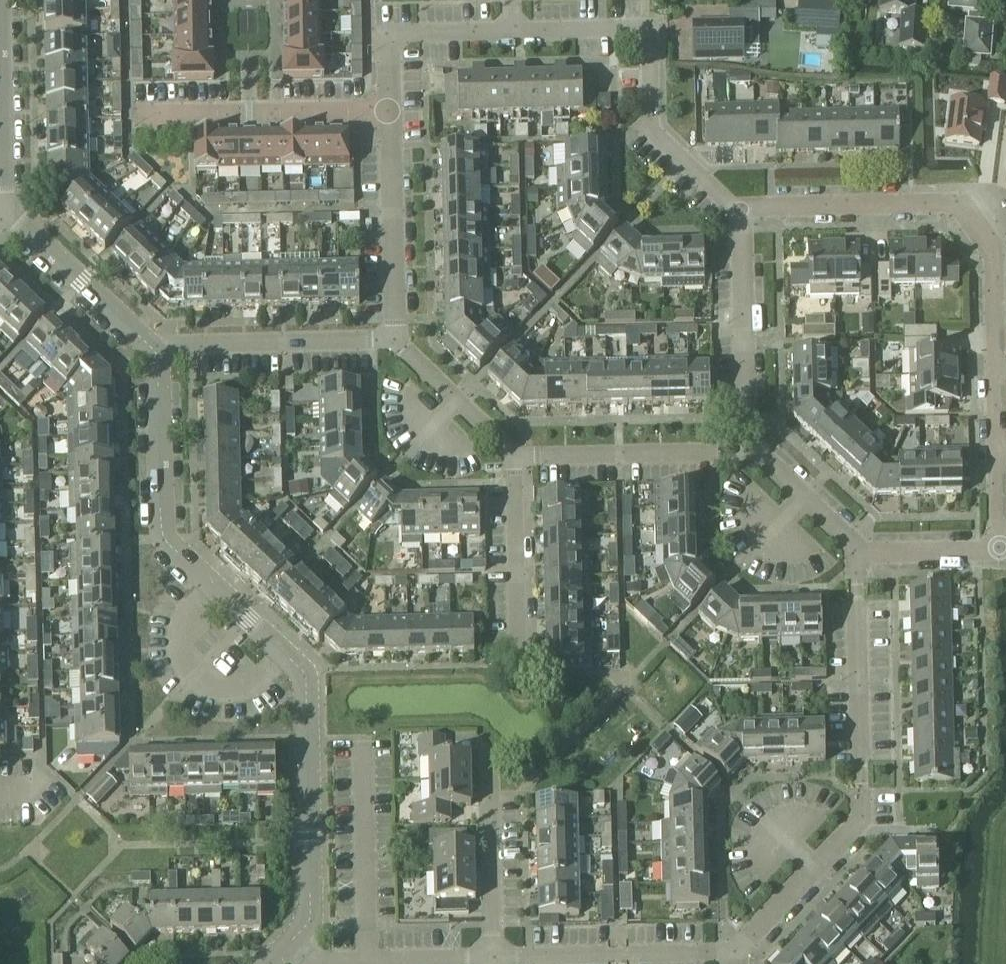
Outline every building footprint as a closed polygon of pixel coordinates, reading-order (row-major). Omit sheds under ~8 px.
[(45,12),(84,11),(84,0),(44,0),(45,12)] [(111,10),(119,10),(119,0),(110,0),(111,10)] [(131,9),(141,9),(141,0),(131,0),(131,9)] [(174,16),(210,15),(210,0),(174,0),(174,16)] [(284,14),(320,13),(320,0),(284,0),(284,14)] [(902,15),(900,49),(899,49),(924,51),(927,16),(913,15),(914,0),(881,0),(880,13),(902,15)] [(961,15),(968,15),(968,24),(967,24),(964,56),(988,58),(991,26),(978,25),(978,16),(979,16),(979,15),(980,0),(951,0),(950,14),(961,15)] [(797,29),(838,31),(839,15),(840,3),(799,1),(798,15),(797,29)] [(119,10),(111,10),(111,23),(119,23),(119,10)] [(84,11),(45,12),(45,32),(85,31),(84,11)] [(284,14),(285,35),(321,35),(320,13),(284,14)] [(758,47),(757,26),(760,26),(759,13),(729,13),(729,25),(693,26),(694,60),(743,59),(743,48),(758,47)] [(174,16),(175,38),(211,37),(210,15),(174,16)] [(351,20),(351,34),(361,34),(361,20),(351,20)] [(131,24),(132,38),(142,38),(141,24),(131,24)] [(361,34),(351,34),(351,48),(361,48),(361,34)] [(283,56),(283,57),(323,56),(323,55),(321,55),(321,35),(285,35),(285,56),(283,56)] [(829,36),(828,54),(840,55),(841,37),(829,36)] [(173,58),(173,59),(213,59),(213,58),(211,58),(211,37),(175,38),(175,58),(173,58)] [(142,38),(132,38),(132,52),(142,52),(142,38)] [(45,44),(46,64),(85,63),(85,43),(45,44)] [(323,56),(283,57),(283,79),(323,79),(323,56)] [(213,59),(173,59),(173,81),(213,81),(213,59)] [(120,62),(112,62),(112,75),(120,75),(120,62)] [(46,64),(46,83),(86,82),(85,63),(46,64)] [(362,64),(352,64),(352,78),(362,78),(362,64)] [(142,67),(132,68),(133,82),(143,82),(142,67)] [(697,71),(697,80),(707,79),(706,71),(697,71)] [(749,74),(729,71),(729,85),(749,85),(749,74)] [(556,76),(540,77),(541,116),(561,115),(582,114),(594,114),(593,75),(581,76),(565,76),(565,85),(560,85),(556,85),(556,76)] [(515,77),(499,78),(500,117),(520,116),(541,116),(540,77),(524,77),(524,86),(519,86),(515,86),(515,77)] [(500,117),(499,78),(483,78),(483,87),(479,87),(474,87),(474,78),(457,79),(445,79),(446,118),(458,118),(479,117),(500,117)] [(1004,104),(1005,91),(1005,81),(991,79),(988,102),(1004,104)] [(46,83),(47,102),(86,101),(86,82),(46,83)] [(778,84),(766,84),(766,97),(778,97),(778,85),(778,84)] [(112,87),(113,101),(121,100),(121,87),(112,87)] [(121,100),(113,101),(113,114),(121,114),(121,100)] [(609,100),(597,100),(597,108),(602,112),(610,112),(609,100)] [(47,102),(47,122),(87,121),(86,101),(47,102)] [(946,142),(979,146),(982,122),(986,123),(988,106),(951,101),(946,142)] [(754,145),(777,145),(778,145),(778,114),(779,114),(779,106),(753,107),(754,145)] [(705,146),(730,146),(729,107),(705,107),(705,146)] [(730,146),(754,145),(753,107),(729,107),(730,146)] [(898,111),(874,112),(874,151),(899,150),(898,111)] [(850,112),(826,113),(826,152),(850,151),(850,112)] [(874,112),(850,112),(850,151),(874,151),(874,112)] [(778,145),(777,145),(777,153),(802,152),(802,113),(779,114),(778,114),(778,145)] [(826,113),(802,113),(802,152),(826,152),(826,113)] [(47,122),(48,141),(87,140),(87,121),(47,122)] [(113,126),(113,139),(122,139),(122,126),(113,126)] [(349,132),(326,133),(327,169),(349,169),(349,165),(353,165),(353,148),(349,148),(349,132)] [(282,134),(261,134),(261,170),(282,170),(283,170),(282,133),(282,134)] [(304,133),(282,133),(283,170),(305,170),(304,133)] [(305,133),(304,133),(305,170),(306,170),(306,169),(327,169),(326,133),(305,133)] [(195,171),(217,171),(217,134),(194,134),(195,171)] [(217,134),(217,171),(218,171),(239,170),(239,134),(218,135),(218,134),(217,134)] [(261,134),(239,134),(239,170),(261,170),(261,134)] [(122,139),(113,139),(114,152),(122,152),(122,139)] [(48,141),(48,160),(88,159),(87,140),(48,141)] [(524,146),(525,160),(534,160),(533,145),(524,146)] [(441,149),(442,170),(486,169),(486,147),(478,148),(441,149)] [(565,148),(565,169),(601,169),(601,147),(565,148)] [(128,161),(137,170),(143,164),(134,155),(128,161)] [(509,158),(509,168),(518,168),(518,158),(509,158)] [(54,195),(65,205),(89,181),(88,180),(88,159),(48,160),(49,180),(54,180),(54,195)] [(525,160),(525,170),(534,170),(534,160),(525,160)] [(143,164),(137,170),(147,179),(153,173),(143,164)] [(518,168),(509,168),(510,178),(519,178),(518,168)] [(442,170),(443,190),(487,189),(486,169),(442,170)] [(557,170),(558,190),(602,189),(601,169),(565,169),(557,170)] [(534,170),(525,170),(525,180),(534,180),(534,170)] [(156,176),(150,183),(160,192),(166,186),(156,176)] [(61,209),(76,223),(103,194),(89,181),(65,205),(61,209)] [(345,186),(345,194),(339,194),(339,204),(354,204),(353,194),(353,186),(345,186)] [(443,190),(443,210),(487,209),(489,209),(489,189),(487,189),(443,190)] [(567,211),(572,223),(603,209),(602,209),(602,189),(558,190),(558,211),(567,211)] [(533,191),(527,191),(527,204),(534,204),(536,204),(536,191),(533,191)] [(173,193),(168,199),(177,208),(183,202),(173,193)] [(76,223),(90,236),(117,207),(103,194),(76,223)] [(318,194),(305,195),(305,205),(318,204),(318,194)] [(262,205),(261,195),(247,195),(247,206),(262,205)] [(275,195),(261,195),(262,205),(275,205),(275,195)] [(305,205),(305,195),(290,195),(290,205),(305,205)] [(218,206),(218,196),(205,196),(199,201),(205,206),(218,206)] [(232,196),(218,196),(218,206),(232,206),(232,196)] [(510,199),(511,209),(520,208),(519,198),(510,199)] [(181,212),(190,221),(196,214),(187,205),(181,212)] [(117,207),(90,236),(104,250),(132,221),(117,207)] [(520,208),(511,209),(511,219),(520,218),(520,208)] [(443,210),(444,230),(488,229),(487,209),(443,210)] [(603,209),(572,223),(577,234),(571,241),(587,256),(618,224),(603,209)] [(196,214),(190,221),(200,230),(206,224),(196,214)] [(330,216),(318,217),(318,225),(331,225),(330,216)] [(345,216),(339,216),(339,224),(346,224),(359,224),(359,216),(345,216)] [(279,226),(279,217),(266,218),(266,226),(279,226)] [(292,217),(279,217),(279,226),(292,225),(292,217)] [(318,225),(318,217),(304,217),(304,225),(312,225),(318,225)] [(241,218),(228,219),(228,227),(241,227),(241,218)] [(254,218),(241,218),(241,227),(254,226),(254,218)] [(221,219),(213,219),(213,233),(222,232),(221,219)] [(112,257),(126,271),(154,242),(139,229),(112,257)] [(444,230),(444,251),(488,250),(488,229),(444,230)] [(526,229),(527,239),(536,239),(535,229),(526,229)] [(617,273),(629,278),(641,246),(626,231),(595,263),(612,279),(617,273)] [(511,239),(512,249),(521,249),(520,239),(511,239)] [(536,239),(527,239),(527,259),(536,259),(536,239)] [(126,271),(140,284),(167,256),(154,242),(126,271)] [(939,243),(914,244),(915,286),(958,285),(957,265),(939,265),(939,243)] [(915,286),(914,244),(889,244),(890,266),(878,267),(878,299),(891,299),(890,287),(915,286)] [(682,245),(663,246),(664,290),(683,290),(682,245)] [(703,245),(682,245),(683,290),(704,289),(703,245)] [(810,299),(834,298),(833,245),(809,246),(809,268),(792,269),(792,289),(810,288),(810,299)] [(833,245),(834,298),(859,298),(859,300),(871,300),(871,267),(858,267),(858,245),(833,245)] [(641,246),(629,278),(641,282),(662,282),(662,290),(664,290),(663,246),(641,246)] [(512,249),(512,269),(521,269),(521,249),(512,249)] [(444,251),(445,271),(481,270),(489,270),(488,250),(444,251)] [(155,298),(158,295),(158,294),(181,269),(167,256),(140,284),(155,298)] [(280,258),(280,268),(281,307),(300,307),(299,257),(280,258)] [(318,257),(299,257),(300,307),(320,306),(319,267),(318,257)] [(242,259),(242,269),(243,308),(262,308),(261,268),(261,258),(242,259)] [(203,262),(203,270),(204,309),(224,309),(223,269),(222,261),(203,262)] [(338,266),(319,267),(320,306),(339,306),(338,266)] [(358,266),(338,266),(339,306),(359,305),(358,266)] [(280,268),(261,268),(262,308),(281,307),(280,268)] [(158,294),(158,295),(169,305),(184,305),(184,310),(204,309),(203,270),(182,270),(181,269),(158,294)] [(242,269),(223,269),(224,309),(243,308),(242,269)] [(521,269),(512,269),(512,278),(521,278),(521,269)] [(445,271),(445,292),(481,291),(481,270),(445,271)] [(17,288),(4,275),(0,280),(0,306),(17,288)] [(526,292),(534,299),(539,292),(532,285),(526,292)] [(4,327),(30,300),(17,288),(0,306),(0,323),(4,327)] [(445,292),(446,312),(482,312),(481,291),(445,292)] [(539,292),(534,299),(541,306),(547,299),(539,292)] [(4,327),(0,332),(14,345),(44,313),(30,300),(4,327)] [(548,312),(556,319),(562,313),(554,306),(548,312)] [(446,312),(446,338),(482,322),(495,316),(495,311),(482,312),(446,312)] [(562,313),(556,319),(563,326),(569,320),(562,313)] [(684,321),(684,313),(673,313),(673,322),(684,321)] [(693,313),(684,313),(684,321),(693,321),(693,313)] [(616,323),(616,315),(606,315),(606,323),(616,323)] [(636,315),(616,315),(616,323),(636,323),(636,315)] [(805,318),(805,328),(802,328),(803,340),(836,340),(835,327),(825,328),(824,318),(805,318)] [(862,337),(874,337),(874,318),(862,318),(862,337)] [(35,366),(40,361),(39,360),(65,333),(52,321),(22,353),(35,366)] [(446,338),(464,355),(489,328),(482,322),(446,338)] [(686,327),(677,328),(677,336),(687,336),(686,327)] [(697,327),(686,327),(687,336),(698,336),(697,327)] [(489,328),(464,355),(480,370),(504,343),(489,328)] [(646,337),(646,328),(636,328),(637,337),(646,337)] [(657,328),(646,328),(646,337),(657,337),(657,328)] [(903,329),(903,341),(937,340),(936,328),(903,329)] [(605,338),(605,329),(596,329),(596,338),(605,338)] [(616,329),(605,329),(605,338),(616,338),(616,329)] [(585,340),(585,330),(576,330),(576,340),(585,340)] [(40,361),(52,373),(78,346),(65,333),(39,360),(40,361)] [(909,353),(909,378),(959,376),(959,352),(937,352),(937,340),(903,341),(904,353),(909,353)] [(487,377),(502,391),(528,364),(535,371),(538,363),(518,345),(487,377)] [(61,389),(65,385),(91,358),(78,346),(52,373),(48,377),(61,389)] [(793,353),(794,374),(830,373),(838,373),(837,352),(829,352),(793,353)] [(65,385),(73,393),(110,376),(91,358),(65,385)] [(664,361),(647,361),(648,405),(668,405),(667,360),(664,361)] [(685,360),(667,360),(668,405),(688,404),(687,368),(685,368),(685,360)] [(626,361),(605,362),(607,406),(627,406),(626,361)] [(647,361),(626,361),(627,406),(648,405),(647,361)] [(585,362),(565,363),(566,407),(587,407),(585,362)] [(605,362),(585,362),(587,407),(607,406),(605,362)] [(861,362),(861,372),(869,372),(869,362),(861,362)] [(538,363),(535,371),(544,371),(545,408),(566,407),(565,363),(538,364),(538,363)] [(502,391),(521,408),(535,371),(528,364),(502,391)] [(709,367),(687,368),(688,404),(710,404),(709,367)] [(521,408),(545,408),(544,371),(535,371),(521,408)] [(869,372),(861,372),(861,382),(869,382),(869,372)] [(794,374),(794,394),(830,393),(830,373),(794,374)] [(110,376),(73,393),(73,402),(111,401),(110,376)] [(959,376),(909,378),(910,402),(905,402),(905,414),(938,413),(938,401),(960,401),(959,376)] [(293,381),(285,381),(285,394),(294,394),(293,381)] [(319,385),(319,405),(359,404),(358,384),(319,385)] [(27,387),(20,394),(26,400),(33,393),(27,387)] [(67,421),(74,421),(111,420),(111,401),(73,402),(73,393),(67,395),(67,402),(67,421)] [(794,394),(795,419),(830,404),(830,393),(794,394)] [(20,394),(13,402),(19,408),(26,400),(20,394)] [(279,411),(279,394),(271,394),(271,411),(279,411)] [(204,396),(204,418),(238,417),(237,395),(204,396)] [(861,403),(867,409),(874,402),(868,396),(861,403)] [(319,405),(320,423),(360,423),(359,404),(319,405)] [(795,419),(812,436),(837,410),(830,404),(795,419)] [(889,416),(882,409),(876,415),(883,422),(889,416)] [(812,436),(826,449),(852,424),(837,410),(812,436)] [(286,411),(286,424),(294,424),(294,411),(286,411)] [(204,418),(205,439),(238,438),(238,417),(204,418)] [(74,421),(74,439),(112,438),(111,420),(74,421)] [(904,428),(904,420),(895,420),(895,429),(904,428)] [(914,420),(904,420),(904,428),(914,428),(914,420)] [(939,428),(939,420),(925,420),(925,428),(939,428)] [(949,420),(939,420),(939,428),(949,428),(949,420)] [(47,421),(38,421),(38,430),(47,429),(47,421)] [(320,423),(320,443),(360,442),(360,423),(320,423)] [(294,424),(286,424),(286,437),(294,437),(294,424)] [(826,449),(842,464),(867,438),(852,424),(826,449)] [(271,428),(271,438),(280,437),(280,427),(271,428)] [(280,437),(271,438),(271,448),(280,447),(280,437)] [(68,439),(69,457),(112,456),(112,438),(74,439),(68,439)] [(205,439),(205,461),(239,460),(238,438),(205,439)] [(842,464),(857,479),(882,452),(867,438),(842,464)] [(360,442),(320,443),(321,480),(334,492),(349,476),(350,476),(362,464),(361,463),(360,442)] [(38,449),(38,458),(46,458),(46,449),(38,449)] [(970,449),(939,450),(940,494),(962,494),(962,482),(970,482),(970,449)] [(919,450),(919,459),(920,495),(940,494),(939,450),(932,450),(919,450)] [(857,479),(875,496),(877,490),(889,459),(882,452),(857,479)] [(23,455),(23,467),(33,467),(32,454),(23,455)] [(69,457),(69,475),(113,474),(112,456),(69,457)] [(46,458),(38,458),(39,472),(47,472),(46,458)] [(877,490),(875,496),(899,495),(898,459),(889,459),(877,490)] [(919,459),(898,459),(899,495),(920,495),(919,459)] [(205,461),(206,482),(239,481),(239,460),(205,461)] [(349,476),(334,492),(328,498),(343,512),(376,477),(362,464),(350,476),(349,476)] [(33,467),(23,467),(23,479),(33,479),(33,467)] [(272,470),(272,480),(281,480),(281,470),(272,470)] [(69,475),(69,493),(113,492),(113,474),(69,475)] [(39,476),(39,493),(51,493),(51,475),(39,476)] [(281,480),(272,480),(273,490),(281,490),(281,480)] [(206,482),(206,504),(240,503),(239,481),(206,482)] [(290,499),(309,497),(307,484),(288,487),(290,499)] [(371,527),(386,511),(398,499),(384,484),(356,513),(371,527)] [(654,484),(654,508),(699,507),(698,486),(663,486),(663,484),(654,484)] [(69,511),(76,511),(113,510),(113,492),(69,493),(69,511)] [(24,493),(24,505),(33,505),(33,493),(24,493)] [(48,495),(40,495),(40,503),(48,503),(48,495)] [(542,496),(542,517),(579,516),(587,516),(586,495),(578,495),(542,496)] [(479,497),(459,498),(460,537),(480,537),(479,497)] [(440,498),(421,499),(422,538),(441,538),(440,498)] [(459,498),(440,498),(441,538),(460,537),(459,498)] [(622,498),(622,508),(631,508),(630,498),(622,498)] [(398,499),(386,511),(392,517),(400,517),(401,539),(401,549),(422,548),(422,538),(421,499),(399,499),(398,499)] [(240,503),(206,504),(207,528),(240,514),(240,503)] [(281,503),(271,514),(277,520),(288,509),(281,503)] [(33,505),(24,505),(24,517),(34,517),(33,505)] [(607,505),(607,515),(616,515),(616,505),(607,505)] [(654,508),(655,528),(699,527),(699,507),(654,508)] [(631,508),(622,508),(622,519),(631,519),(631,508)] [(76,511),(76,529),(114,528),(113,510),(76,511)] [(283,522),(294,533),(303,523),(292,513),(283,522)] [(240,514),(207,528),(224,545),(247,521),(240,514)] [(277,520),(271,514),(259,526),(266,532),(277,520)] [(314,514),(308,520),(322,533),(328,527),(314,514)] [(616,515),(607,515),(608,526),(616,526),(616,515)] [(542,517),(543,537),(579,536),(579,516),(542,517)] [(40,520),(40,530),(48,530),(48,520),(40,520)] [(220,549),(235,563),(263,535),(247,521),(224,545),(220,549)] [(303,523),(294,533),(305,543),(313,533),(303,523)] [(663,546),(663,548),(700,548),(699,527),(655,528),(655,546),(663,546)] [(76,529),(77,546),(77,547),(114,546),(114,528),(76,529)] [(48,530),(40,530),(40,541),(48,541),(48,530)] [(24,531),(25,543),(34,543),(34,531),(24,531)] [(336,534),(330,541),(340,550),(345,544),(336,534)] [(235,563),(250,578),(278,549),(263,535),(235,563)] [(543,537),(543,557),(579,557),(579,536),(543,537)] [(622,539),(623,549),(632,549),(631,539),(622,539)] [(34,543),(25,543),(25,556),(35,555),(34,543)] [(70,546),(71,565),(115,564),(114,546),(77,547),(77,546),(75,546),(70,546)] [(609,546),(609,556),(617,556),(617,546),(609,546)] [(660,586),(675,579),(700,568),(700,548),(663,548),(664,569),(655,572),(660,586)] [(278,549),(250,578),(266,592),(293,564),(278,549)] [(321,559),(332,569),(341,560),(330,549),(321,559)] [(632,549),(623,549),(623,560),(632,559),(632,549)] [(41,555),(41,565),(49,565),(49,555),(41,555)] [(543,557),(544,578),(580,577),(588,577),(588,556),(579,557),(543,557)] [(617,556),(609,556),(609,567),(617,567),(617,556)] [(341,560),(332,569),(343,579),(352,570),(341,560)] [(454,562),(441,563),(441,571),(454,570),(454,562)] [(441,571),(441,563),(428,563),(428,571),(441,571)] [(78,582),(78,583),(115,582),(115,564),(71,565),(71,582),(78,582)] [(49,565),(41,565),(41,575),(49,575),(49,565)] [(700,568),(675,579),(679,588),(674,593),(670,598),(671,604),(683,616),(716,582),(700,568)] [(25,569),(26,582),(35,581),(35,569),(25,569)] [(301,571),(273,600),(289,614),(316,585),(301,571)] [(356,574),(342,588),(349,594),(363,580),(356,574)] [(429,586),(429,577),(420,578),(420,586),(429,586)] [(437,577),(429,577),(429,586),(438,586),(437,577)] [(472,577),(454,577),(454,586),(472,585),(472,577)] [(544,578),(544,598),(580,597),(580,577),(544,578)] [(386,587),(385,578),(377,579),(377,587),(386,587)] [(394,578),(385,578),(386,587),(394,587),(394,578)] [(35,581),(26,582),(26,594),(35,594),(35,581)] [(78,583),(78,600),(78,601),(116,600),(115,582),(78,583)] [(911,585),(911,610),(950,609),(949,584),(911,585)] [(316,585),(289,614),(304,629),(331,600),(316,585)] [(639,586),(626,586),(627,594),(640,593),(639,586)] [(958,586),(959,594),(972,593),(972,586),(958,586)] [(609,587),(609,597),(618,597),(618,587),(609,587)] [(719,625),(729,629),(739,604),(723,590),(698,616),(714,631),(719,625)] [(42,591),(42,601),(50,601),(50,591),(42,591)] [(544,598),(545,619),(589,618),(588,597),(580,597),(544,598)] [(618,597),(609,597),(609,608),(618,607),(618,597)] [(72,619),(78,619),(78,618),(116,618),(116,600),(78,601),(78,600),(72,600),(72,619)] [(319,643),(323,639),(347,614),(331,600),(304,629),(319,643)] [(50,601),(42,601),(42,611),(50,611),(50,601)] [(821,602),(800,603),(800,639),(822,638),(821,602)] [(779,603),(760,604),(760,640),(780,639),(779,603)] [(800,603),(779,603),(780,639),(800,639),(800,603)] [(739,604),(729,629),(738,633),(738,641),(760,640),(760,604),(739,604)] [(911,610),(912,634),(950,633),(950,609),(911,610)] [(347,614),(323,639),(341,655),(354,621),(347,614)] [(354,621),(341,655),(365,654),(364,621),(364,615),(357,615),(354,621)] [(648,623),(655,630),(663,637),(669,631),(661,624),(663,622),(656,615),(648,623)] [(78,619),(79,636),(117,636),(116,618),(78,618),(78,619)] [(545,619),(545,639),(589,638),(589,637),(589,618),(545,619)] [(26,619),(27,632),(36,631),(36,619),(26,619)] [(473,619),(451,620),(452,653),(474,652),(473,619)] [(408,620),(386,621),(387,654),(409,654),(408,620)] [(429,620),(408,620),(409,654),(430,653),(429,620)] [(451,620),(429,620),(430,653),(452,653),(451,620)] [(386,621),(364,621),(365,654),(387,654),(386,621)] [(606,624),(606,637),(619,637),(619,623),(606,624)] [(963,625),(963,633),(974,632),(973,624),(963,625)] [(42,627),(43,637),(51,637),(50,627),(42,627)] [(36,631),(27,632),(27,644),(37,644),(36,631)] [(912,634),(912,658),(951,657),(950,633),(912,634)] [(73,637),(73,654),(117,653),(117,636),(79,636),(73,637)] [(51,637),(43,637),(43,647),(51,647),(51,637)] [(619,637),(606,637),(606,651),(619,650),(619,637)] [(589,638),(545,639),(545,660),(550,660),(550,669),(590,669),(589,638)] [(676,638),(670,644),(677,652),(683,645),(676,638)] [(74,672),(80,672),(118,671),(117,653),(73,654),(74,672)] [(912,658),(913,682),(952,681),(951,657),(912,658)] [(27,659),(28,671),(37,671),(37,658),(27,659)] [(43,663),(43,673),(51,673),(51,663),(43,663)] [(801,679),(801,670),(792,670),(792,679),(801,679)] [(812,670),(801,670),(801,679),(812,679),(812,670)] [(37,671),(28,671),(28,683),(38,683),(37,671)] [(80,672),(80,690),(118,689),(118,671),(80,672)] [(761,680),(761,671),(751,671),(751,680),(761,680)] [(771,671),(761,671),(761,680),(771,680),(771,671)] [(51,673),(43,673),(44,683),(52,683),(51,673)] [(913,682),(913,706),(952,705),(952,681),(913,682)] [(802,694),(802,685),(792,685),(792,694),(802,694)] [(812,685),(802,685),(802,694),(812,694),(812,685)] [(762,695),(761,686),(751,686),(751,695),(762,695)] [(771,686),(761,686),(762,695),(771,695),(771,686)] [(80,690),(80,708),(118,707),(118,689),(80,690)] [(28,696),(28,709),(38,708),(38,696),(28,696)] [(44,699),(44,709),(52,709),(59,709),(59,704),(56,704),(56,702),(52,702),(52,699),(44,699)] [(913,706),(914,730),(953,729),(952,705),(913,706)] [(74,708),(75,727),(119,726),(118,707),(80,708),(74,708)] [(38,708),(28,709),(29,721),(38,721),(38,708)] [(52,709),(44,709),(45,719),(53,719),(52,709)] [(0,727),(4,727),(8,727),(8,710),(0,710),(0,728),(0,727)] [(685,735),(701,719),(691,710),(676,726),(685,735)] [(762,716),(762,726),(763,763),(783,762),(782,716),(762,716)] [(802,716),(782,716),(783,762),(803,762),(802,726),(802,716)] [(824,725),(802,726),(803,762),(825,761),(824,725)] [(119,726),(75,727),(75,745),(76,745),(77,758),(102,757),(106,761),(119,747),(119,726)] [(737,727),(728,731),(742,763),(763,763),(762,726),(737,727)] [(914,730),(914,754),(953,753),(953,752),(953,729),(914,730)] [(965,731),(966,741),(977,740),(977,730),(965,731)] [(742,763),(728,731),(715,736),(711,732),(696,748),(727,779),(742,763)] [(651,748),(657,754),(671,739),(665,733),(651,748)] [(429,758),(430,781),(470,781),(470,755),(444,756),(444,738),(419,739),(419,758),(429,758)] [(22,741),(23,753),(33,753),(32,740),(22,741)] [(275,750),(256,751),(257,795),(276,794),(275,750)] [(238,751),(220,752),(221,789),(239,789),(238,751)] [(256,751),(238,751),(239,789),(240,789),(240,795),(257,795),(256,751)] [(202,752),(184,753),(185,790),(185,797),(203,796),(202,752)] [(220,752),(202,752),(203,796),(221,796),(221,789),(220,752)] [(953,753),(914,754),(915,782),(960,781),(959,752),(953,752),(953,753)] [(148,791),(147,753),(127,754),(114,768),(117,771),(129,771),(130,798),(149,797),(149,791),(148,791)] [(166,753),(147,753),(148,791),(149,791),(149,797),(167,797),(167,790),(166,753)] [(184,753),(166,753),(167,790),(185,790),(184,753)] [(663,785),(680,792),(706,802),(720,786),(694,761),(686,754),(671,771),(668,771),(663,785)] [(88,797),(98,805),(117,785),(107,776),(88,797)] [(470,781),(430,781),(430,806),(413,806),(414,823),(450,821),(450,806),(471,805),(470,781)] [(669,801),(669,823),(706,822),(706,802),(680,792),(677,801),(669,801)] [(593,793),(593,806),(603,806),(603,793),(593,793)] [(536,799),(537,819),(576,819),(575,799),(536,799)] [(617,805),(617,824),(626,823),(626,804),(617,804),(617,805)] [(241,825),(240,817),(240,813),(221,813),(222,825),(223,825),(241,825)] [(167,826),(167,814),(155,815),(155,827),(167,826)] [(178,814),(167,814),(167,826),(179,826),(178,814)] [(250,816),(240,817),(241,825),(250,824),(250,816)] [(271,816),(271,824),(281,824),(281,816),(271,816)] [(214,817),(203,818),(204,826),(214,825),(214,817)] [(204,826),(203,818),(193,818),(193,826),(204,826)] [(537,819),(537,839),(576,838),(576,819),(537,819)] [(661,823),(662,843),(707,842),(706,822),(669,823),(661,823)] [(626,823),(617,824),(618,835),(626,834),(626,823)] [(601,825),(601,837),(611,837),(611,825),(601,825)] [(434,847),(435,873),(475,872),(474,845),(467,845),(467,831),(429,832),(429,847),(434,847)] [(611,837),(601,837),(601,850),(611,849),(611,837)] [(537,839),(538,858),(577,857),(576,838),(537,839)] [(662,843),(662,864),(707,863),(707,842),(662,843)] [(916,844),(891,845),(907,881),(916,881),(917,881),(916,844)] [(937,844),(916,844),(917,881),(916,881),(916,889),(938,888),(937,844)] [(891,845),(873,863),(900,888),(907,881),(891,845)] [(618,855),(618,865),(627,865),(626,854),(618,855)] [(538,858),(538,877),(577,876),(577,857),(538,858)] [(602,864),(602,876),(612,876),(611,863),(602,864)] [(663,885),(671,885),(707,884),(707,863),(662,864),(663,885)] [(873,863),(859,878),(886,903),(900,888),(873,863)] [(627,865),(618,865),(619,876),(627,875),(627,865)] [(264,881),(264,868),(256,868),(257,881),(264,881)] [(475,872),(435,873),(435,901),(434,901),(434,915),(469,914),(468,900),(475,900),(475,872)] [(212,873),(212,885),(220,885),(219,873),(212,873)] [(168,874),(168,887),(177,886),(176,874),(168,874)] [(131,875),(132,884),(150,884),(150,875),(131,875)] [(538,877),(538,897),(578,896),(577,876),(538,877)] [(612,876),(602,876),(602,888),(612,888),(612,876)] [(859,878),(845,893),(877,924),(892,908),(886,903),(859,878)] [(707,884),(671,885),(671,906),(708,905),(707,884)] [(212,885),(212,897),(216,897),(220,897),(220,885),(212,885)] [(626,912),(632,912),(631,885),(619,886),(619,896),(620,912),(626,912)] [(168,887),(169,898),(173,898),(177,898),(177,886),(168,887)] [(845,893),(831,907),(858,933),(857,933),(863,939),(877,924),(845,893)] [(238,897),(239,931),(261,931),(260,896),(238,897)] [(578,896),(538,897),(539,917),(578,916),(578,896)] [(194,898),(195,932),(217,932),(216,897),(212,897),(194,898)] [(216,897),(217,932),(239,931),(238,897),(220,897),(216,897)] [(151,916),(144,916),(151,933),(174,933),(173,898),(169,898),(151,899),(151,916)] [(177,898),(173,898),(174,933),(195,932),(194,898),(177,898)] [(831,907),(817,922),(844,947),(857,933),(858,933),(831,907)] [(151,933),(144,916),(138,921),(126,910),(110,926),(135,950),(151,933)] [(596,912),(596,925),(606,924),(606,912),(596,912)] [(935,915),(924,916),(925,924),(935,924),(935,915)] [(925,924),(924,916),(914,916),(914,925),(925,924)] [(817,922),(803,937),(830,962),(844,947),(817,922)] [(898,929),(890,938),(896,944),(904,935),(898,929)] [(128,958),(103,934),(87,950),(99,962),(98,963),(122,963),(128,958)] [(789,952),(802,963),(832,963),(830,962),(803,937),(789,952)] [(896,944),(890,938),(881,947),(888,953),(896,944)] [(777,963),(802,963),(789,952),(777,963)]
